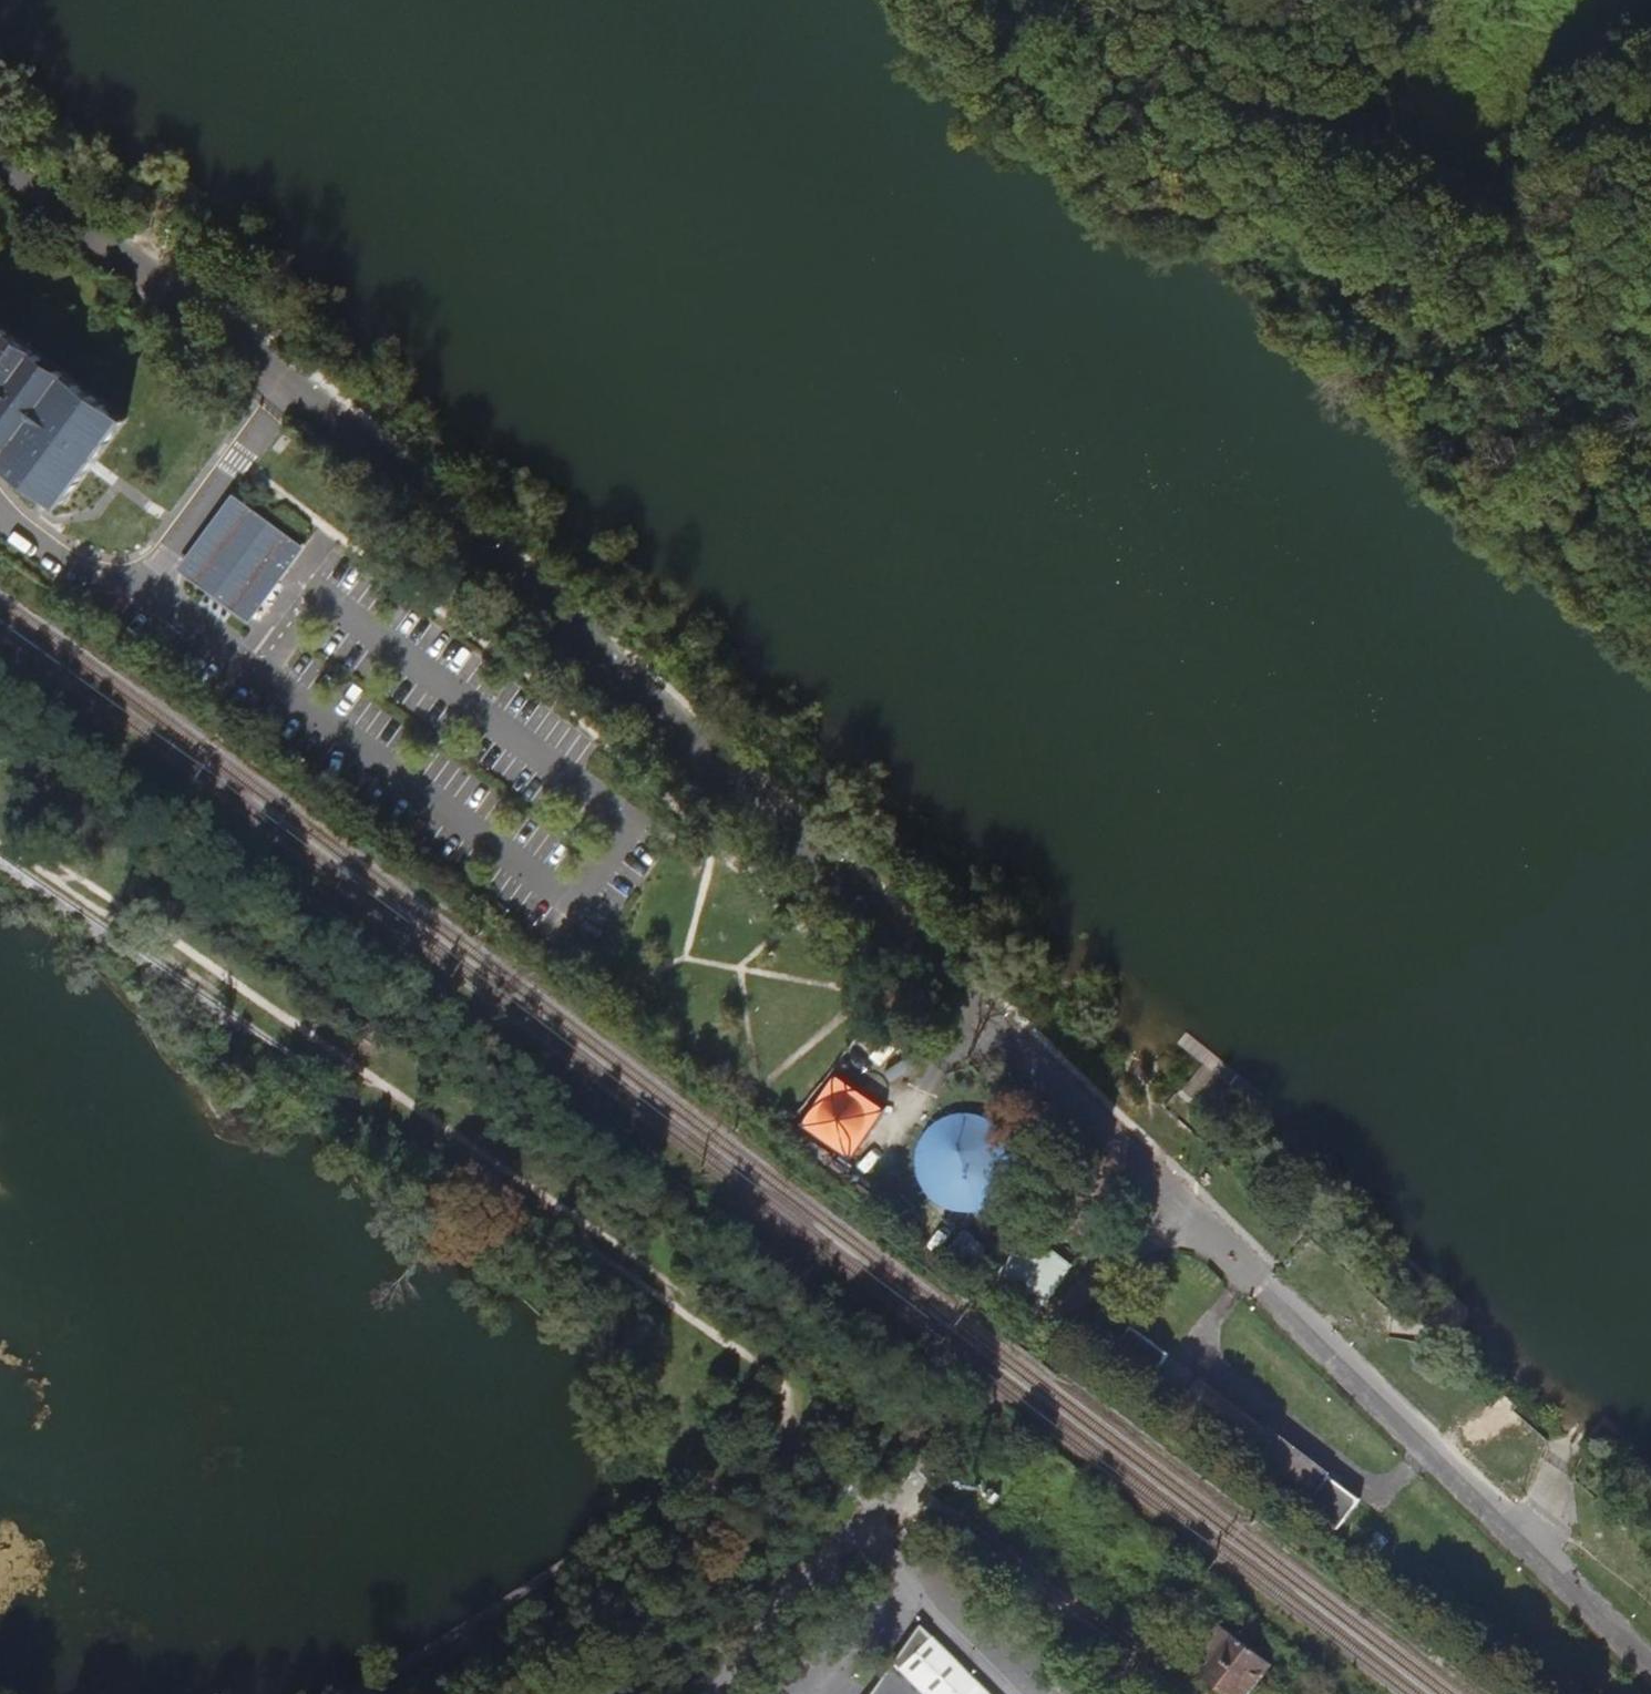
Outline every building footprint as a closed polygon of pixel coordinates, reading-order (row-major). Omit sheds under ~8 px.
[(127,418),(61,370),(58,373),(44,363),(47,359),(5,328),(2,332),(0,330),(0,431),(17,444),(5,461),(64,504),(127,418)] [(58,373),(61,370),(47,359),(44,363),(58,373)] [(180,568),(252,620),(306,548),(234,494),(180,568)] [(199,547),(189,561),(255,609),(265,596),(199,547)] [(804,1120),(853,1157),(891,1109),(842,1071),(804,1120)] [(1001,1208),(1000,1115),(925,1115),(925,1208),(1001,1208)] [(1076,1265),(1033,1233),(997,1282),(1039,1314),(1076,1265)] [(1159,1368),(1171,1347),(1133,1327),(1121,1348),(1159,1368)] [(1272,1426),(1249,1458),(1341,1524),(1364,1492),(1272,1426)] [(1222,1626),(1201,1653),(1213,1663),(1203,1676),(1226,1693),(1250,1693),(1272,1665),(1222,1626)] [(912,1628),(867,1693),(979,1693),(912,1628)]
